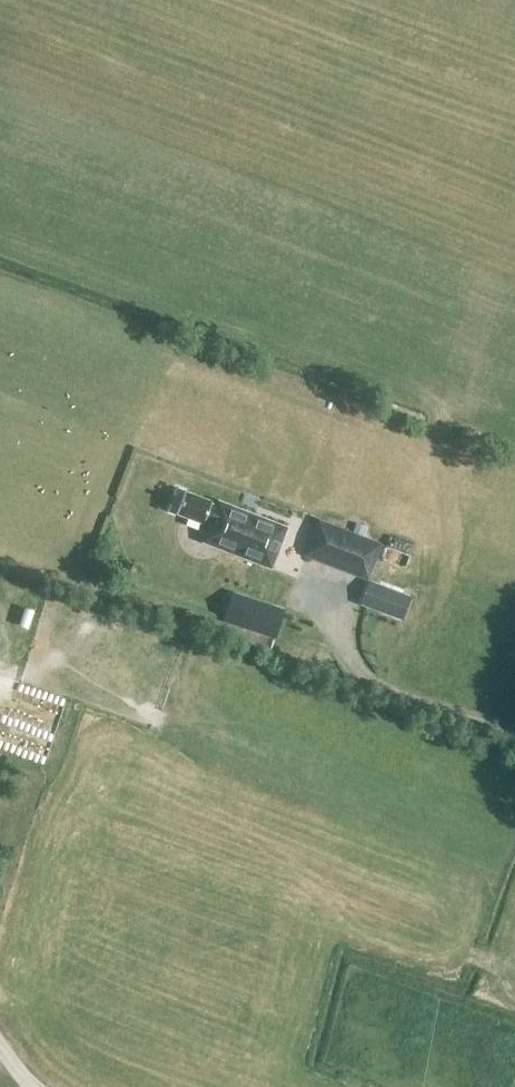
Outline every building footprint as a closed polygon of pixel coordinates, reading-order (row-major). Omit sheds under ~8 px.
[(201,541),(222,549),(270,568),(285,531),(237,512),(238,510),(220,502),(219,504),(184,491),(176,513),(207,524),(201,541)] [(301,556),(365,580),(379,543),(315,519),(301,556)] [(400,590),(371,578),(361,603),(391,614),(400,590)] [(231,592),(222,621),(275,638),(284,609),(231,592)]
